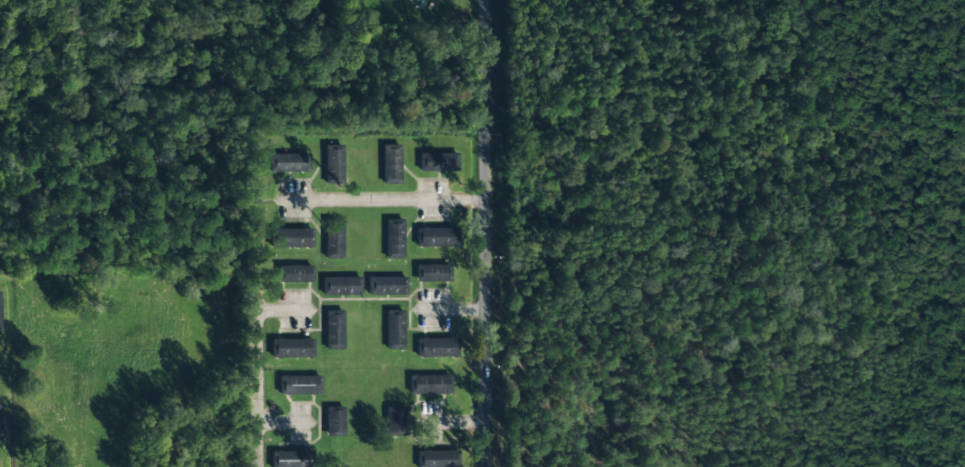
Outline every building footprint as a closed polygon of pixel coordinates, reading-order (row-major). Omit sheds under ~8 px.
[(342,145),(324,145),(324,184),(342,184),(342,145)] [(400,184),(399,145),(381,145),(381,184),(400,184)] [(309,172),(308,153),(269,154),(270,173),(309,172)] [(418,154),(418,171),(457,171),(457,153),(418,154)] [(342,220),(324,221),(325,259),(343,259),(342,220)] [(403,220),(384,220),(385,259),(404,259),(403,220)] [(312,247),(312,228),(270,229),(270,248),(312,247)] [(458,246),(457,228),(415,228),(415,247),(458,246)] [(312,266),(278,265),(278,282),(312,282),(312,266)] [(415,282),(450,282),(450,265),(416,265),(415,282)] [(361,277),(322,277),(322,295),(361,295),(361,277)] [(406,277),(367,277),(367,295),(406,295),(406,277)] [(343,349),(343,310),(324,310),(325,350),(343,349)] [(403,350),(404,310),(386,310),(385,350),(403,350)] [(458,357),(458,338),(416,339),(416,358),(458,357)] [(270,339),(271,358),(313,358),(312,339),(270,339)] [(409,375),(408,393),(450,394),(450,376),(409,375)] [(278,376),(278,395),(320,395),(319,376),(278,376)] [(403,436),(403,407),(385,406),(385,436),(403,436)] [(343,407),(325,407),(325,436),(344,436),(343,407)] [(458,450),(417,451),(417,466),(459,466),(458,450)] [(271,451),(271,466),(304,466),(304,452),(271,451)]
